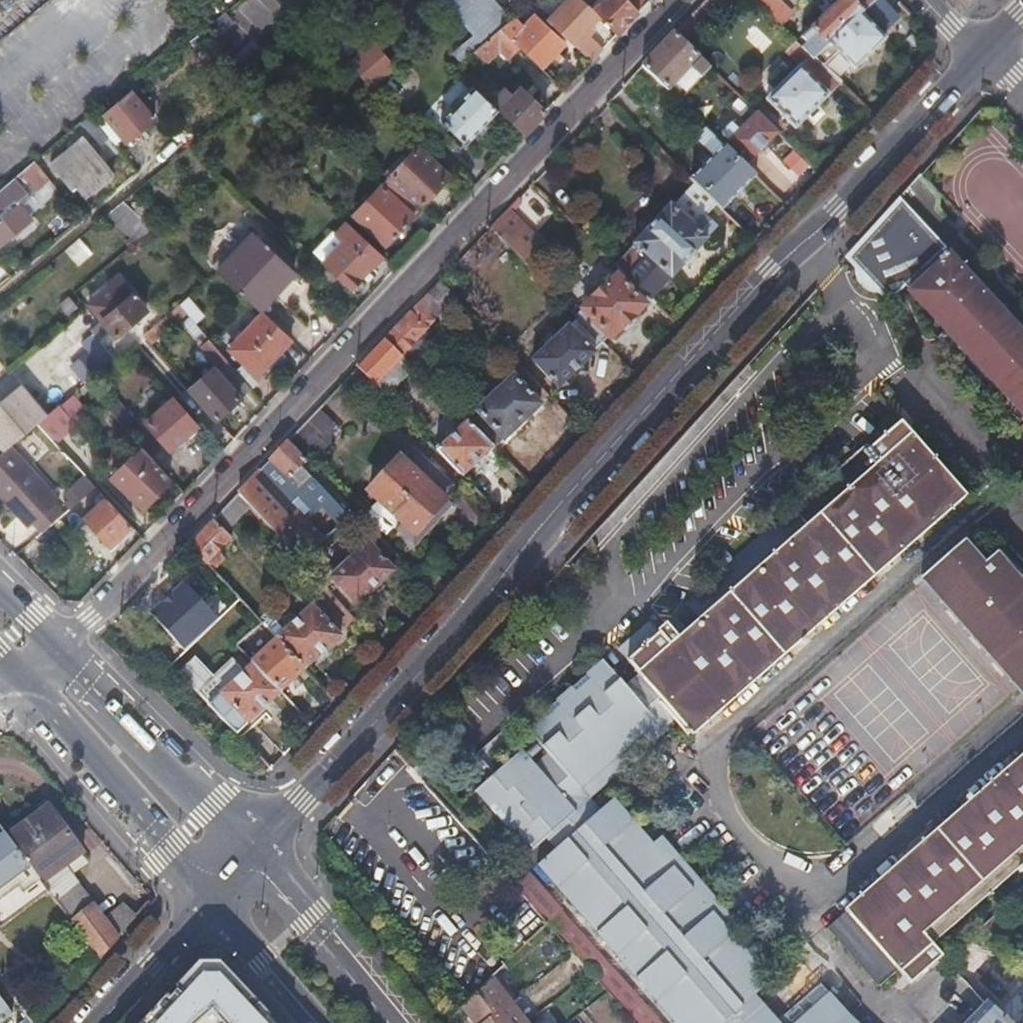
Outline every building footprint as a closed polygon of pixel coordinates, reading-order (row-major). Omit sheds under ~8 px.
[(509,17),(494,0),(443,0),(471,33),(479,43),(499,26),(509,17)] [(546,17),(590,60),(602,48),(584,30),(600,14),(585,0),(563,0),(546,17)] [(629,0),(597,0),(592,5),(600,14),(615,33),(638,9),(629,0)] [(638,9),(646,0),(629,0),(638,9)] [(702,21),(717,6),(711,0),(702,0),(691,11),(702,21)] [(763,9),(779,23),(790,12),(778,0),(754,0),(763,9)] [(811,54),(860,10),(871,0),(836,0),(799,34),(803,39),(799,43),(811,54)] [(860,10),(811,54),(819,62),(839,45),(856,64),(885,38),(860,10)] [(673,30),(684,41),(702,21),(691,11),(673,30)] [(509,17),(499,26),(520,46),(541,67),(566,41),(535,12),(523,23),(513,14),(509,17)] [(520,46),(499,26),(479,43),(472,49),(486,62),(499,48),(509,57),(520,46)] [(710,67),(684,41),(673,30),(642,64),(651,73),(668,89),(696,60),(706,70),(710,67)] [(472,49),(479,43),(471,33),(450,52),(458,61),(472,49)] [(811,54),(799,43),(795,39),(785,49),(799,63),(790,73),(785,68),(779,75),(783,79),(765,98),(794,127),(839,81),(819,62),(811,54)] [(372,41),(347,62),(371,88),(395,67),(372,41)] [(496,109),(489,102),(470,84),(438,119),(464,143),(496,109)] [(502,88),(489,102),(496,109),(522,133),(544,110),(519,87),(511,96),(502,88)] [(127,138),(141,127),(155,116),(132,89),(105,112),(127,138)] [(87,126),(96,119),(88,110),(80,118),(87,126)] [(740,130),(736,126),(732,122),(721,133),(748,161),(776,132),(756,113),(740,130)] [(754,176),(730,151),(705,127),(695,138),(714,157),(691,180),(720,210),(754,176)] [(69,185),(71,183),(73,182),(84,195),(113,171),(82,134),(49,162),(69,185)] [(416,145),(387,177),(419,207),(449,176),(416,145)] [(0,208),(0,242),(29,218),(16,202),(27,192),(20,183),(40,166),(33,158),(0,186),(0,200),(8,193),(12,198),(0,208)] [(387,177),(384,180),(353,214),(387,245),(412,218),(415,221),(423,211),(419,207),(387,177)] [(898,199),(882,217),(851,252),(844,258),(856,269),(856,271),(856,279),(861,287),(863,290),(868,293),(872,294),(880,295),(889,305),(907,287),(917,297),(943,264),(940,261),(947,254),(945,252),(948,249),(898,199)] [(670,205),(633,244),(669,279),(707,241),(705,239),(715,229),(704,217),(693,227),(670,205)] [(489,226),(499,236),(509,246),(522,234),(501,213),(489,226)] [(371,266),(373,267),(374,269),(383,260),(354,231),(344,241),(343,240),(322,262),(351,289),(360,279),(359,278),(371,266)] [(258,310),(276,292),(293,274),(251,235),(217,272),(258,310)] [(643,256),(625,274),(648,296),(654,302),(667,288),(662,283),(667,279),(667,280),(669,279),(633,244),(632,245),(643,256)] [(917,297),(1022,413),(1022,323),(961,256),(917,297)] [(574,315),(577,318),(601,342),(648,296),(625,274),(620,269),(574,315)] [(115,337),(131,324),(147,311),(120,278),(89,304),(101,319),(109,329),(115,337)] [(446,310),(457,299),(439,279),(428,291),(446,310)] [(58,303),(62,307),(66,312),(73,306),(66,297),(58,303)] [(406,363),(415,354),(424,345),(425,340),(425,339),(422,336),(430,328),(437,320),(418,301),(382,339),(402,358),(406,363)] [(142,335),(149,343),(185,313),(178,305),(142,335)] [(229,349),(235,355),(242,362),(245,358),(258,371),(289,339),(262,313),(229,349)] [(601,342),(577,318),(568,326),(566,324),(530,360),(556,387),(594,353),(592,350),(601,342)] [(97,339),(109,329),(101,319),(88,330),(91,333),(97,339)] [(433,331),(430,328),(422,336),(425,339),(425,340),(433,331)] [(79,343),(101,368),(113,358),(97,339),(91,333),(79,343)] [(375,386),(402,358),(382,339),(356,366),(375,386)] [(201,347),(209,355),(216,363),(189,387),(216,417),(249,385),(209,340),(201,347)] [(521,366),(466,421),(494,449),(547,394),(521,366)] [(20,386),(17,383),(0,398),(0,402),(20,386)] [(0,402),(0,442),(6,448),(10,445),(36,423),(45,415),(20,386),(0,402)] [(198,435),(198,432),(198,430),(195,426),(196,424),(172,398),(146,422),(170,448),(181,439),(184,442),(188,444),(198,435)] [(45,415),(36,423),(54,441),(74,424),(57,405),(45,415)] [(287,439),(310,465),(334,442),(326,433),(335,424),(318,407),(287,439)] [(123,428),(128,424),(133,420),(121,408),(112,416),(123,428)] [(494,449),(466,421),(438,451),(465,478),(494,449)] [(683,719),(695,734),(968,495),(903,421),(871,448),(882,461),(822,513),(809,500),(775,529),(788,543),(775,554),(764,543),(729,575),(727,573),(660,631),(651,622),(621,649),(642,672),(628,684),(605,658),(527,726),(551,753),(538,764),(525,750),(516,758),(477,791),(532,854),(547,840),(557,851),(539,867),(677,1022),(755,1022),(750,1017),(762,1005),(757,998),(774,983),(735,938),(655,846),(615,800),(602,811),(588,824),(565,799),(578,787),(582,791),(660,722),(656,717),(670,705),(682,719),(683,719)] [(353,512),(310,465),(287,439),(238,491),(303,561),(353,512)] [(0,453),(0,497),(7,505),(39,479),(10,445),(6,448),(0,453)] [(123,490),(122,492),(120,495),(130,504),(134,500),(140,507),(169,477),(139,445),(110,476),(123,490)] [(441,496),(446,492),(451,487),(415,449),(404,459),(403,458),(369,491),(408,532),(443,499),(441,496)] [(7,505),(25,527),(30,523),(51,505),(56,500),(39,479),(7,505)] [(83,492),(90,499),(96,506),(84,517),(108,543),(129,523),(93,484),(83,492)] [(59,513),(51,505),(30,523),(38,532),(59,513)] [(211,569),(216,563),(223,557),(217,552),(231,538),(212,518),(188,544),(211,569)] [(775,554),(788,543),(775,529),(772,526),(723,569),(727,573),(729,575),(764,543),(775,554)] [(977,554),(967,542),(923,580),(1022,695),(1022,580),(1001,554),(987,566),(977,554)] [(394,571),(381,557),(368,543),(331,578),(358,606),(394,571)] [(156,606),(142,592),(124,612),(137,626),(156,606)] [(262,623),(278,640),(305,669),(340,636),(313,608),(297,622),(294,619),(289,618),(285,622),(279,616),(271,615),(262,623)] [(254,664),(256,666),(280,692),(305,669),(278,640),(254,664)] [(280,692),(256,666),(247,674),(235,662),(217,679),(196,657),(180,671),(238,732),(280,692)] [(398,751),(392,757),(386,764),(405,785),(418,773),(398,751)] [(846,911),(848,914),(831,928),(879,986),(898,969),(909,983),(942,955),(930,941),(1022,860),(1022,757),(846,911)] [(472,850),(443,818),(414,785),(385,811),(381,808),(376,812),(438,880),(472,850)] [(3,831),(15,846),(55,812),(44,796),(1,828),(3,831)] [(55,812),(15,846),(40,880),(83,848),(55,812)] [(3,831),(0,833),(0,924),(47,889),(40,880),(15,846),(3,831)] [(500,956),(497,954),(472,977),(432,930),(429,932),(422,924),(444,903),(389,843),(383,848),(357,871),(392,911),(394,910),(468,996),(471,999),(508,967),(509,966),(500,956)] [(83,848),(40,880),(47,889),(53,897),(76,881),(77,880),(70,869),(86,853),(83,848)] [(531,874),(518,886),(532,903),(551,924),(553,923),(643,1022),(664,1022),(531,874)] [(98,958),(117,938),(136,917),(124,901),(103,917),(76,881),(53,897),(98,958)] [(529,943),(551,924),(532,903),(511,923),(529,943)] [(466,919),(497,954),(500,956),(513,944),(481,906),(466,919)] [(987,962),(967,983),(987,1002),(967,1022),(1022,1022),(1022,998),(987,962)] [(471,999),(492,1022),(539,1022),(519,996),(526,990),(508,967),(471,999)] [(16,1017),(0,996),(0,1022),(7,1022),(16,1017)] [(471,999),(468,996),(460,1002),(474,1021),(471,1022),(492,1022),(471,999)] [(802,1022),(847,1022),(853,1018),(833,996),(802,1022)]
